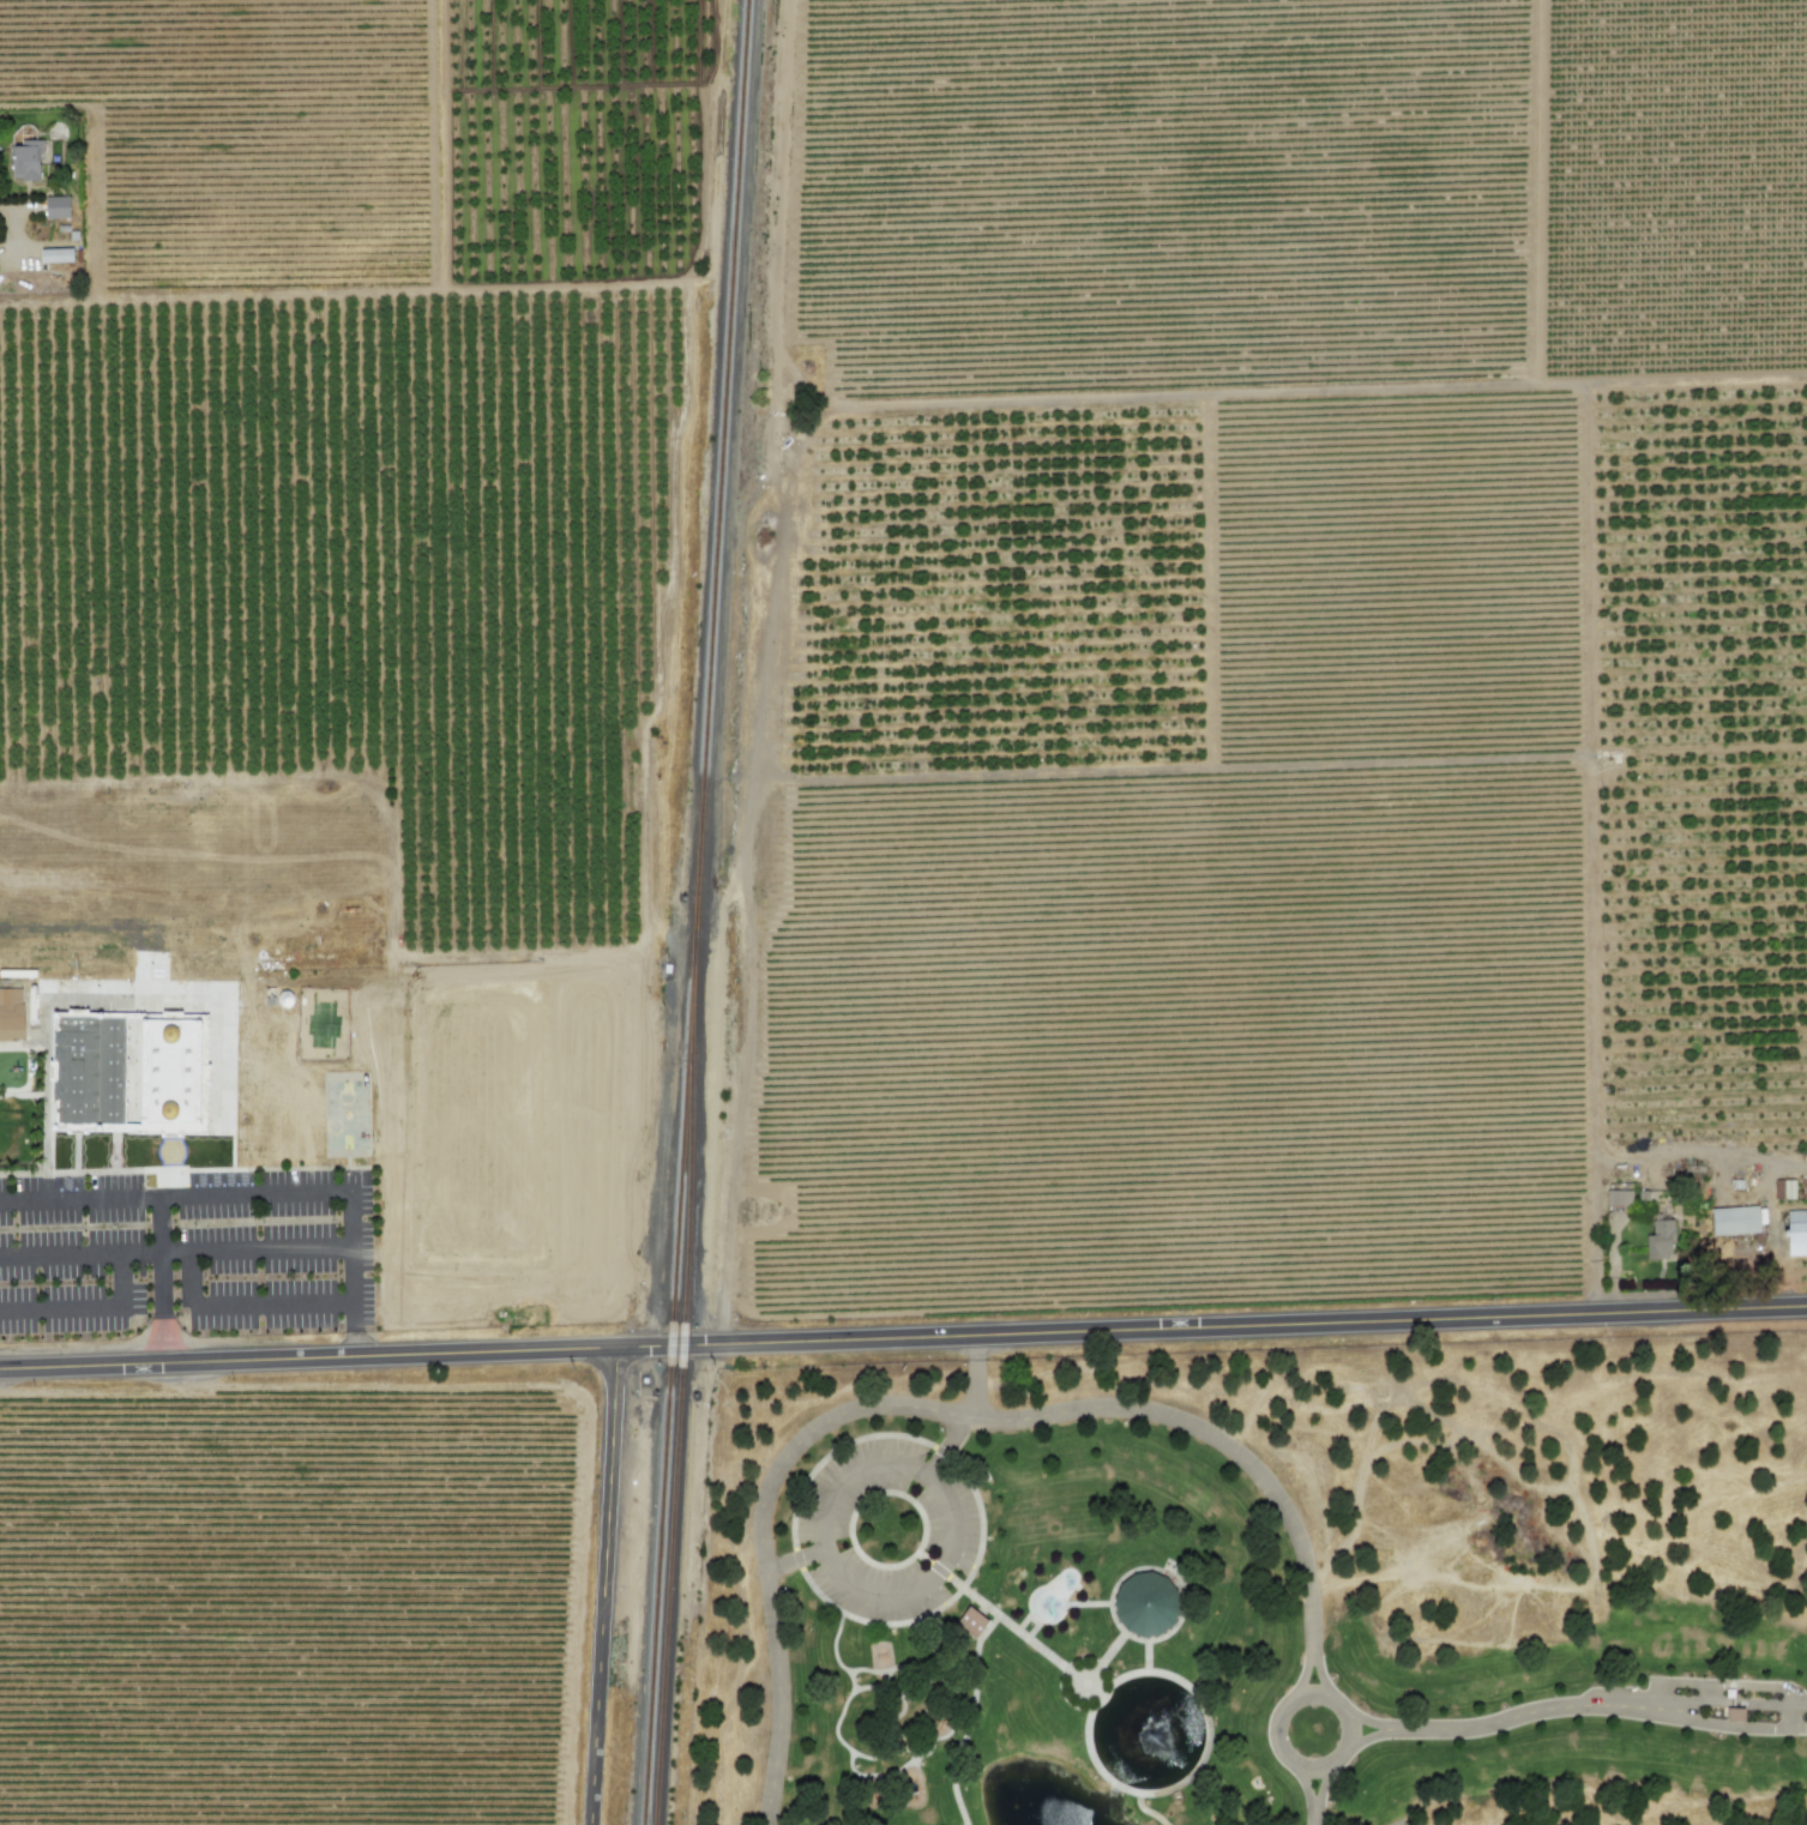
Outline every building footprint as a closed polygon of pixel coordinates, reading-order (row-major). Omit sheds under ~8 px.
[(39,152),(43,152),(43,141),(12,142),(13,181),(39,180),(39,152)] [(68,196),(45,197),(45,218),(69,218),(68,196)] [(72,262),(72,248),(40,249),(40,263),(72,262)] [(22,989),(0,989),(0,1040),(23,1040),(22,989)] [(52,1129),(201,1130),(201,1018),(52,1017),(52,1129)] [(1774,1199),(1794,1199),(1794,1180),(1774,1180),(1774,1199)] [(1605,1206),(1631,1207),(1631,1190),(1606,1190),(1605,1206)] [(1711,1235),(1758,1234),(1758,1207),(1710,1208),(1711,1235)] [(1806,1255),(1806,1210),(1785,1211),(1786,1256),(1806,1255)] [(1652,1235),(1646,1235),(1646,1257),(1673,1257),(1672,1218),(1652,1218),(1652,1235)] [(1170,1631),(1167,1611),(1176,1610),(1170,1570),(1113,1579),(1121,1638),(1170,1631)] [(956,1624),(970,1606),(989,1621),(974,1639),(956,1624)]
